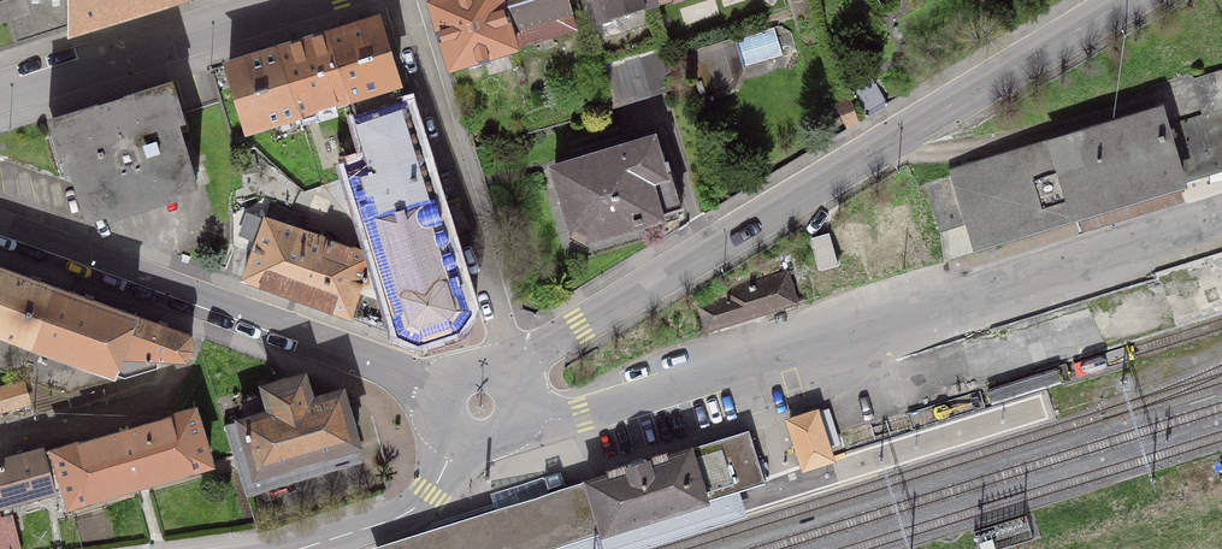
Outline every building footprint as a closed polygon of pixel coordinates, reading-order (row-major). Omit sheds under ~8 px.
[(0,1),(0,51),(68,31),(67,0),(4,0),(0,1)] [(68,31),(167,0),(67,0),(68,31)] [(449,69),(575,28),(566,0),(434,0),(429,2),(449,69)] [(598,21),(655,2),(655,0),(592,0),(598,21)] [(328,33),(349,98),(355,118),(404,102),(377,18),(328,33)] [(279,48),(299,113),(349,98),(328,33),(279,48)] [(783,33),(758,40),(764,59),(788,51),(783,33)] [(691,66),(696,81),(731,70),(722,41),(692,50),(696,64),(691,66)] [(657,46),(598,63),(612,105),(670,87),(657,46)] [(228,64),(249,129),(299,113),(279,48),(228,64)] [(1194,78),(1205,113),(1207,112),(1221,108),(1221,70),(1194,78)] [(866,117),(888,104),(870,74),(849,87),(866,117)] [(166,82),(54,118),(85,219),(197,184),(166,82)] [(848,124),(858,119),(851,98),(838,104),(848,124)] [(456,327),(469,309),(404,102),(355,118),(367,156),(346,163),(351,178),(322,185),(362,232),(368,230),(376,256),(397,322),(394,331),(419,339),(456,327)] [(1207,112),(1221,159),(1221,108),(1207,112)] [(1182,182),(1181,178),(1165,125),(1160,110),(1052,142),(1074,215),(1182,182)] [(1205,113),(1165,125),(1181,178),(1221,165),(1221,159),(1207,112),(1205,113)] [(671,169),(662,172),(653,139),(554,168),(574,229),(570,236),(584,243),(587,236),(659,215),(658,214),(682,206),(671,169)] [(976,245),(1074,215),(1052,142),(954,173),(954,176),(926,185),(939,228),(968,219),(976,245)] [(242,235),(250,213),(266,218),(272,201),(263,198),(251,206),(235,212),(234,245),(254,252),(259,241),(242,235)] [(254,252),(245,277),(394,331),(397,322),(376,256),(354,248),(360,237),(305,217),(303,225),(320,231),(318,236),(266,218),(250,213),(242,235),(259,241),(254,252)] [(829,232),(811,237),(821,269),(838,264),(829,232)] [(787,258),(700,307),(706,329),(795,302),(786,275),(792,273),(787,258)] [(22,340),(43,282),(0,266),(0,332),(22,340)] [(22,340),(115,373),(121,355),(120,355),(134,315),(43,282),(22,340)] [(191,347),(190,334),(134,315),(120,355),(121,355),(115,373),(125,376),(156,367),(158,357),(184,358),(191,347)] [(246,418),(224,425),(246,495),(324,471),(319,454),(357,442),(341,390),(313,399),(312,393),(308,394),(303,375),(264,387),(267,396),(242,404),(246,418)] [(28,401),(23,383),(0,389),(0,410),(28,401)] [(54,450),(64,484),(69,503),(210,462),(194,410),(54,450)] [(803,465),(831,457),(816,412),(789,420),(803,465)] [(474,514),(482,541),(485,548),(531,548),(599,528),(709,494),(729,488),(763,478),(748,430),(695,447),(584,481),(474,514)] [(64,484),(54,450),(53,448),(0,464),(0,502),(64,484)] [(531,548),(632,548),(738,516),(729,488),(709,494),(599,528),(531,548)] [(474,514),(370,545),(371,548),(485,548),(482,541),(474,514)] [(0,520),(0,548),(13,548),(18,548),(11,518),(0,520)]
